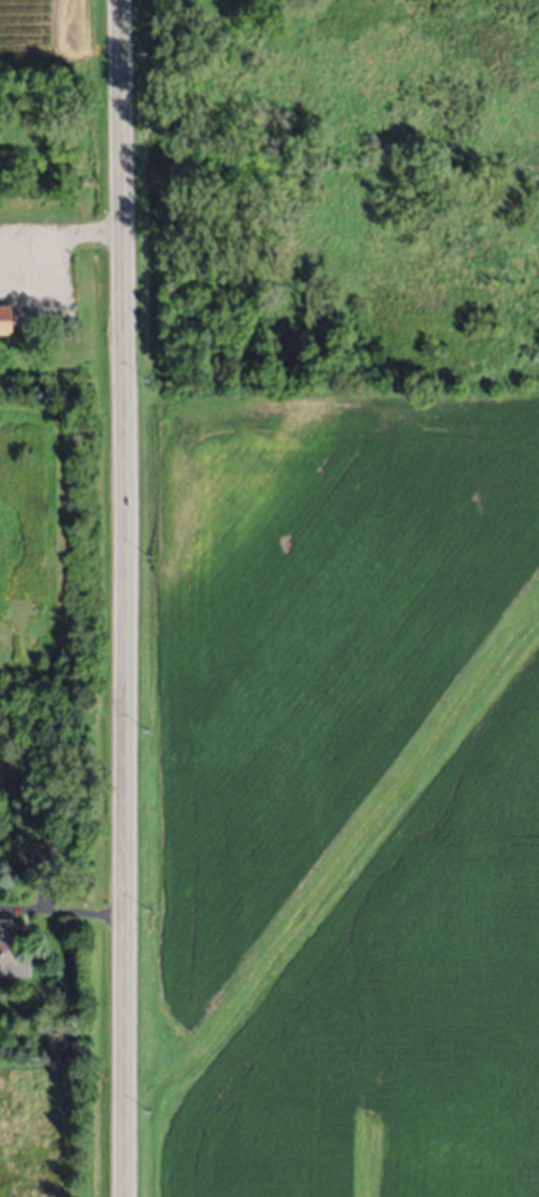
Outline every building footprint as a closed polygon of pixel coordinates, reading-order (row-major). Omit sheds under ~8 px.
[(14,191),(14,209),(4,209),(4,191),(14,191)] [(13,334),(0,334),(0,305),(12,305),(13,334)] [(18,963),(0,964),(0,918),(16,918),(16,936),(17,936),(18,963)]
